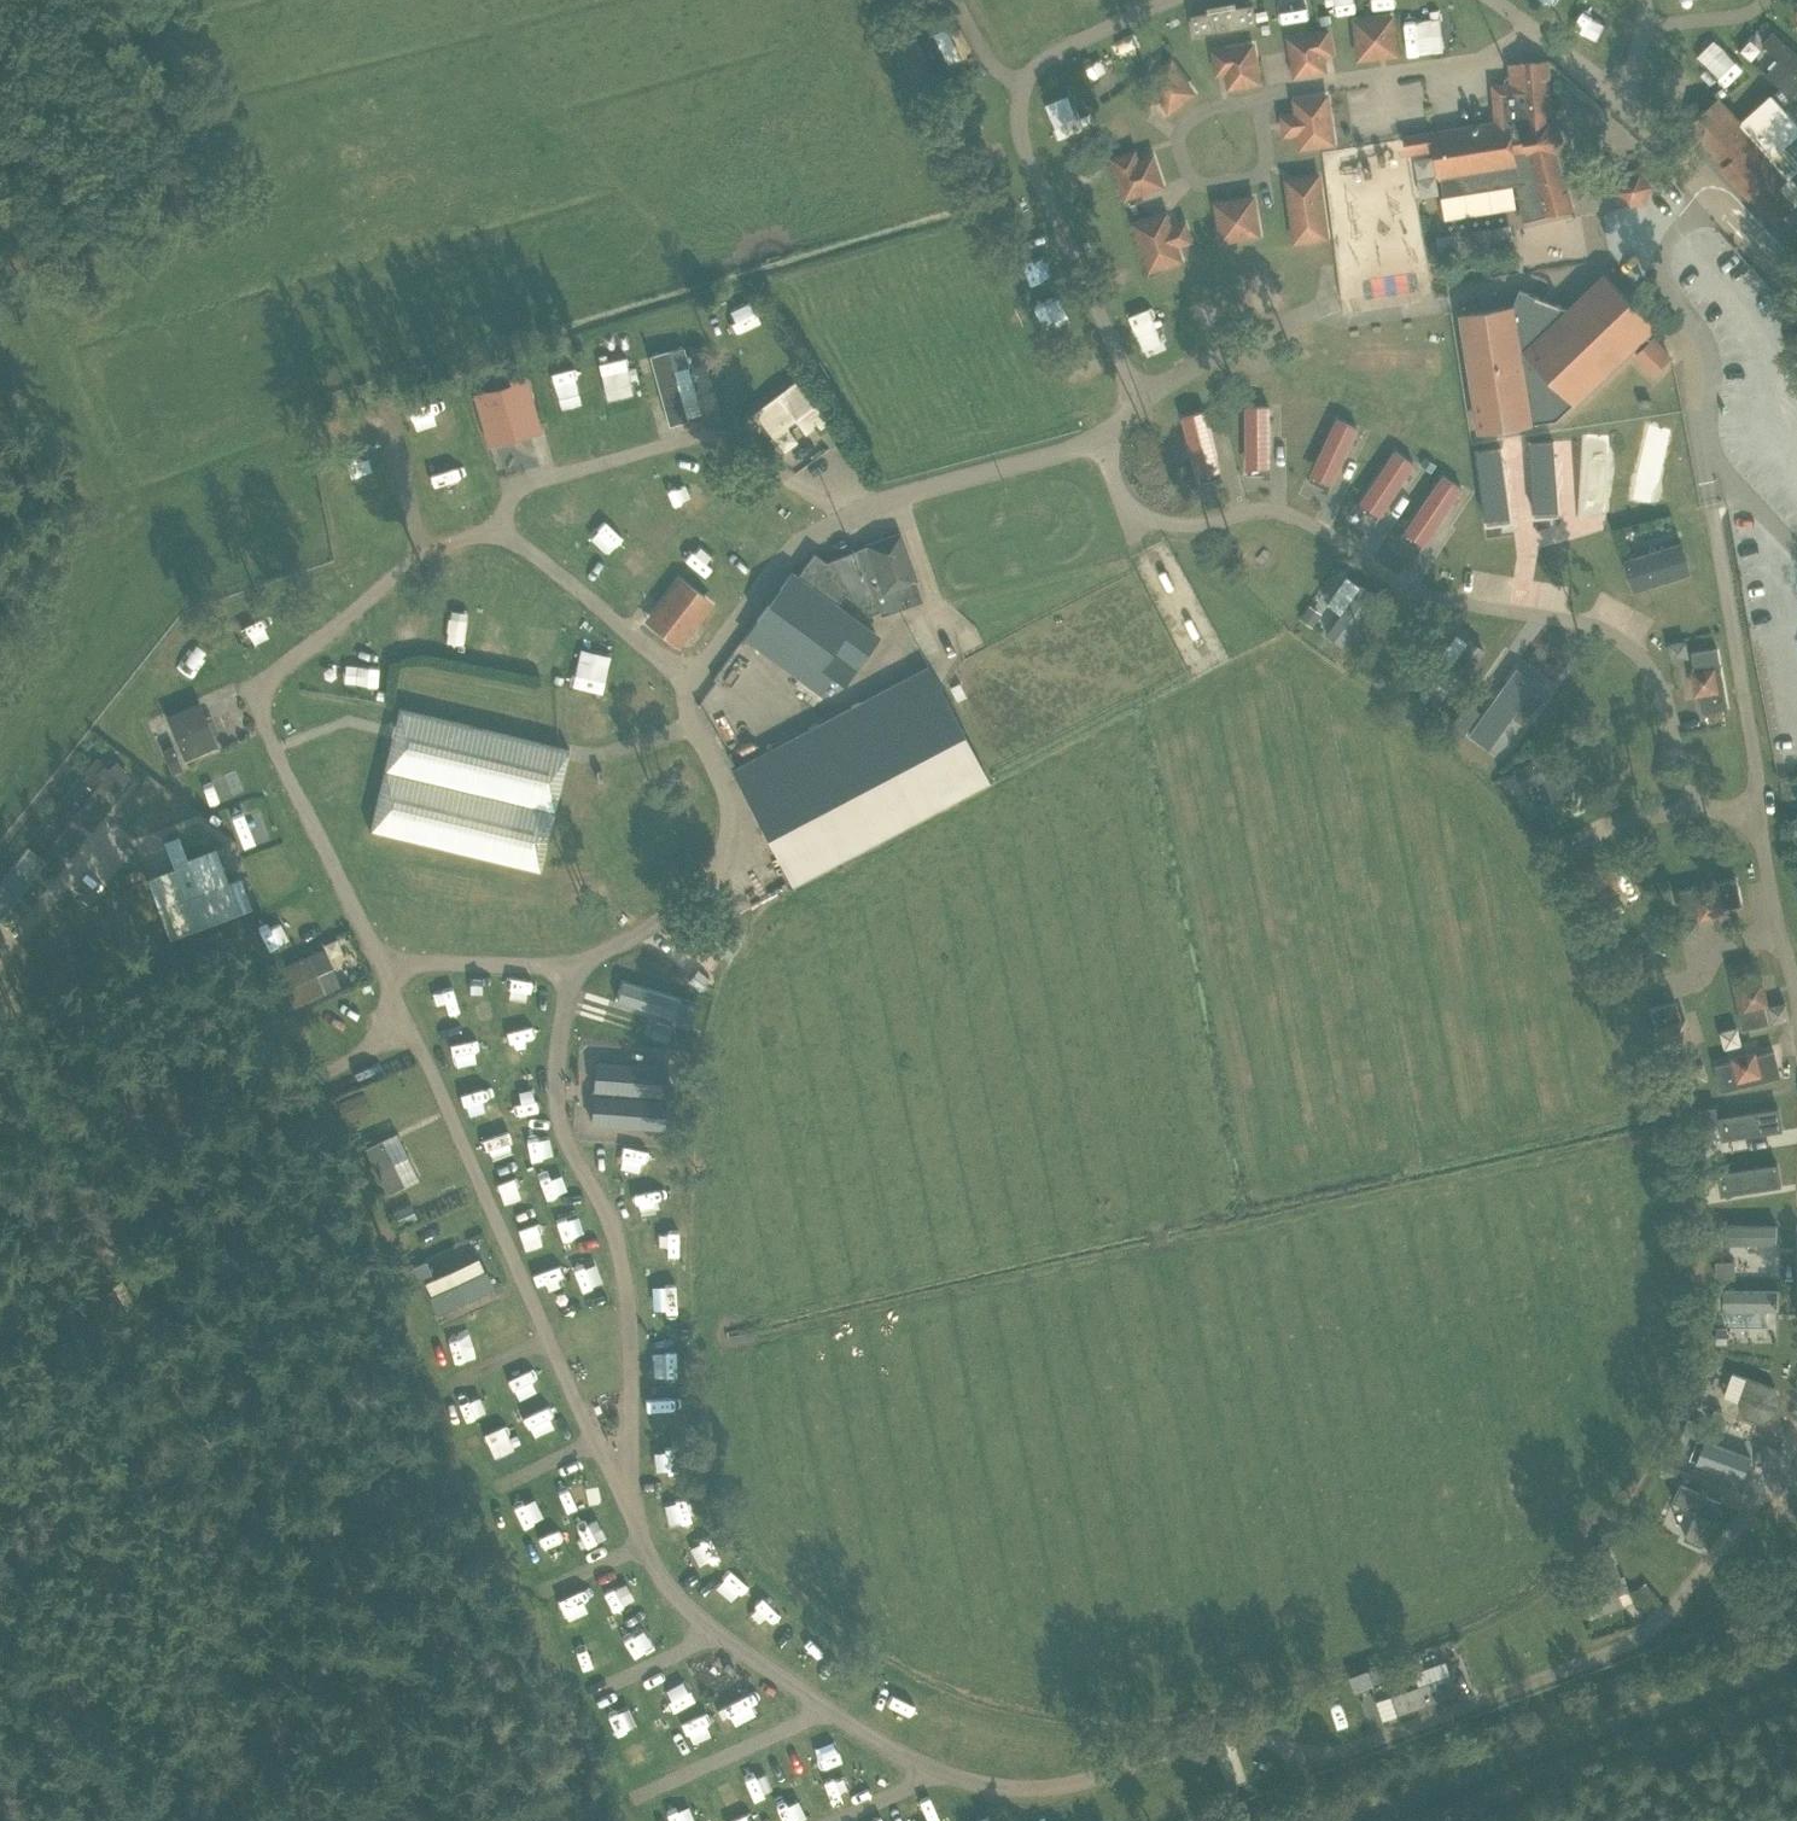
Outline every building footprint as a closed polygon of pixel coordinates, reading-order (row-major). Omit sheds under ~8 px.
[(1286,24),(1307,16),(1301,0),(1289,0),(1279,4),(1286,24)] [(1195,34),(1256,24),(1253,4),(1236,6),(1235,2),(1207,6),(1207,11),(1191,14),(1195,34)] [(1359,23),(1362,51),(1391,48),(1387,20),(1359,23)] [(1764,38),(1755,31),(1740,48),(1788,93),(1796,83),(1796,51),(1773,29),(1764,38)] [(1318,34),(1290,39),(1296,75),(1324,70),(1318,34)] [(1697,63),(1724,92),(1745,73),(1718,43),(1697,63)] [(1252,44),(1223,50),(1227,74),(1229,85),(1258,80),(1252,44)] [(1548,214),(1548,212),(1572,206),(1568,192),(1559,151),(1564,140),(1562,127),(1554,118),(1549,75),(1548,60),(1520,63),(1509,64),(1510,82),(1492,83),(1495,122),(1434,132),(1438,156),(1442,177),(1445,194),(1517,183),(1522,221),(1548,214)] [(1172,63),(1148,80),(1162,100),(1169,110),(1193,93),(1172,63)] [(1099,102),(1121,89),(1107,66),(1085,79),(1099,102)] [(1039,110),(1048,130),(1066,122),(1069,128),(1090,119),(1079,93),(1039,110)] [(1691,124),(1750,191),(1749,191),(1749,192),(1774,219),(1793,203),(1796,199),(1796,184),(1789,175),(1796,168),(1796,159),(1784,144),(1796,133),(1796,123),(1773,95),(1741,124),(1719,99),(1691,124)] [(1326,96),(1297,100),(1299,111),(1301,130),(1303,143),(1332,139),(1326,96)] [(1153,156),(1119,168),(1128,195),(1162,184),(1153,156)] [(1640,166),(1614,183),(1630,207),(1656,189),(1640,166)] [(1319,188),(1288,192),(1295,240),(1326,236),(1319,188)] [(1254,209),(1220,214),(1224,238),(1257,233),(1254,209)] [(1166,217),(1139,226),(1153,267),(1180,258),(1177,247),(1171,229),(1166,217)] [(1047,238),(1005,256),(1016,280),(1058,262),(1047,238)] [(1236,302),(1262,299),(1259,274),(1233,277),(1236,302)] [(1570,309),(1561,305),(1562,304),(1558,303),(1557,305),(1553,303),(1539,297),(1540,296),(1536,295),(1536,296),(1526,292),(1519,289),(1513,306),(1462,314),(1480,431),(1557,419),(1632,346),(1634,347),(1638,352),(1636,354),(1653,372),(1670,356),(1653,338),(1651,340),(1645,334),(1654,326),(1632,303),(1605,275),(1570,309)] [(748,344),(767,334),(751,303),(732,313),(748,344)] [(1143,354),(1170,344),(1155,305),(1128,315),(1143,354)] [(685,345),(650,352),(665,423),(700,416),(685,345)] [(703,346),(688,350),(692,362),(706,357),(703,346)] [(620,387),(616,362),(597,365),(601,390),(620,387)] [(565,389),(579,385),(574,368),(560,372),(565,389)] [(534,418),(521,371),(508,374),(510,381),(476,390),(487,431),(534,418)] [(818,427),(791,389),(750,419),(770,443),(793,426),(802,439),(818,427)] [(1272,468),(1271,403),(1244,403),(1245,468),(1272,468)] [(1204,408),(1180,414),(1196,476),(1221,469),(1204,408)] [(436,464),(457,459),(444,409),(424,414),(436,464)] [(1335,416),(1309,473),(1333,484),(1359,426),(1335,416)] [(831,417),(819,427),(818,428),(831,446),(845,435),(831,417)] [(1359,502),(1381,515),(1415,462),(1393,448),(1359,502)] [(1437,463),(1426,456),(1421,464),(1431,471),(1437,463)] [(1403,530),(1425,545),(1463,487),(1441,472),(1403,530)] [(745,638),(820,694),(833,678),(843,685),(880,635),(836,602),(846,592),(869,613),(879,609),(882,615),(923,601),(916,581),(918,580),(900,531),(865,544),(866,546),(827,561),(814,553),(797,574),(792,570),(745,638)] [(1416,538),(1394,537),(1392,565),(1414,566),(1416,538)] [(1681,539),(1623,558),(1633,590),(1692,571),(1681,539)] [(1347,582),(1335,600),(1356,616),(1377,588),(1360,577),(1364,572),(1352,563),(1341,578),(1347,582)] [(679,580),(654,613),(684,636),(709,603),(679,580)] [(237,614),(246,632),(263,624),(254,606),(237,614)] [(1308,607),(1301,617),(1312,626),(1320,616),(1308,607)] [(933,625),(917,611),(869,668),(886,682),(933,625)] [(174,673),(191,660),(176,642),(159,655),(174,673)] [(1689,666),(1693,692),(1698,691),(1701,709),(1727,704),(1717,644),(1691,649),(1693,665),(1689,666)] [(732,768),(793,884),(989,780),(927,664),(732,768)] [(1425,688),(1419,695),(1426,700),(1431,693),(1425,688)] [(181,760),(218,747),(200,700),(164,713),(181,760)] [(1480,710),(1468,701),(1451,725),(1464,734),(1480,710)] [(538,870),(568,748),(401,706),(399,707),(370,829),(538,870)] [(1784,745),(1796,744),(1796,728),(1782,729),(1784,745)] [(173,746),(162,751),(171,773),(182,768),(173,746)] [(1546,777),(1555,796),(1574,786),(1555,748),(1517,767),(1526,787),(1546,777)] [(96,755),(70,785),(95,807),(128,771),(114,758),(108,765),(96,755)] [(228,794),(239,777),(226,769),(215,785),(228,794)] [(1789,799),(1792,833),(1796,832),(1796,799),(1789,799)] [(258,816),(233,825),(241,846),(265,837),(258,816)] [(249,906),(239,879),(226,883),(213,850),(187,860),(178,836),(165,841),(176,869),(149,879),(171,936),(249,906)] [(0,877),(0,916),(32,876),(13,861),(0,877)] [(1742,904),(1737,878),(1675,891),(1681,917),(1698,913),(1699,919),(1725,913),(1724,908),(1742,904)] [(1609,897),(1592,904),(1598,919),(1615,912),(1609,897)] [(305,914),(282,926),(293,949),(317,937),(305,914)] [(277,965),(292,1006),(341,988),(326,947),(277,965)] [(1764,1006),(1769,1004),(1763,978),(1759,978),(1755,961),(1729,967),(1743,1028),(1768,1022),(1764,1006)] [(689,981),(700,989),(709,979),(698,970),(689,981)] [(1694,1041),(1686,1016),(1681,1018),(1676,1000),(1651,1008),(1669,1067),(1694,1060),(1689,1043),(1694,1041)] [(667,1042),(671,1026),(657,1022),(652,1037),(667,1042)] [(1774,1050),(1757,1054),(1756,1050),(1731,1056),(1732,1060),(1715,1064),(1721,1090),(1781,1076),(1774,1050)] [(593,1090),(667,1095),(669,1065),(595,1061),(593,1090)] [(593,1094),(591,1124),(664,1129),(666,1099),(593,1094)] [(344,1115),(364,1114),(363,1098),(343,1100),(344,1115)] [(1700,1123),(1718,1120),(1715,1104),(1697,1107),(1700,1123)] [(396,1130),(363,1145),(386,1194),(418,1178),(396,1130)] [(1703,1177),(1716,1175),(1714,1162),(1701,1164),(1703,1177)] [(528,1198),(524,1178),(501,1183),(505,1203),(528,1198)] [(409,1203),(393,1210),(399,1225),(416,1218),(409,1203)] [(1723,1222),(1723,1243),(1778,1244),(1778,1223),(1723,1222)] [(425,1261),(414,1267),(419,1278),(431,1272),(425,1261)] [(1716,1261),(1716,1276),(1733,1276),(1733,1261),(1716,1261)] [(1778,1308),(1778,1287),(1723,1288),(1723,1310),(1778,1308)] [(1716,1328),(1716,1342),(1727,1342),(1727,1328),(1716,1328)] [(486,1389),(521,1375),(510,1348),(475,1362),(486,1389)] [(1728,1390),(1719,1412),(1751,1425),(1757,1409),(1763,1412),(1769,1398),(1754,1391),(1750,1399),(1728,1390)] [(1688,1416),(1683,1430),(1700,1437),(1706,1423),(1688,1416)] [(1705,1438),(1696,1463),(1743,1480),(1752,1455),(1705,1438)] [(1579,1558),(1595,1614),(1627,1605),(1611,1549),(1579,1558)] [(1373,1683),(1368,1670),(1367,1668),(1350,1675),(1356,1689),(1373,1683)]
